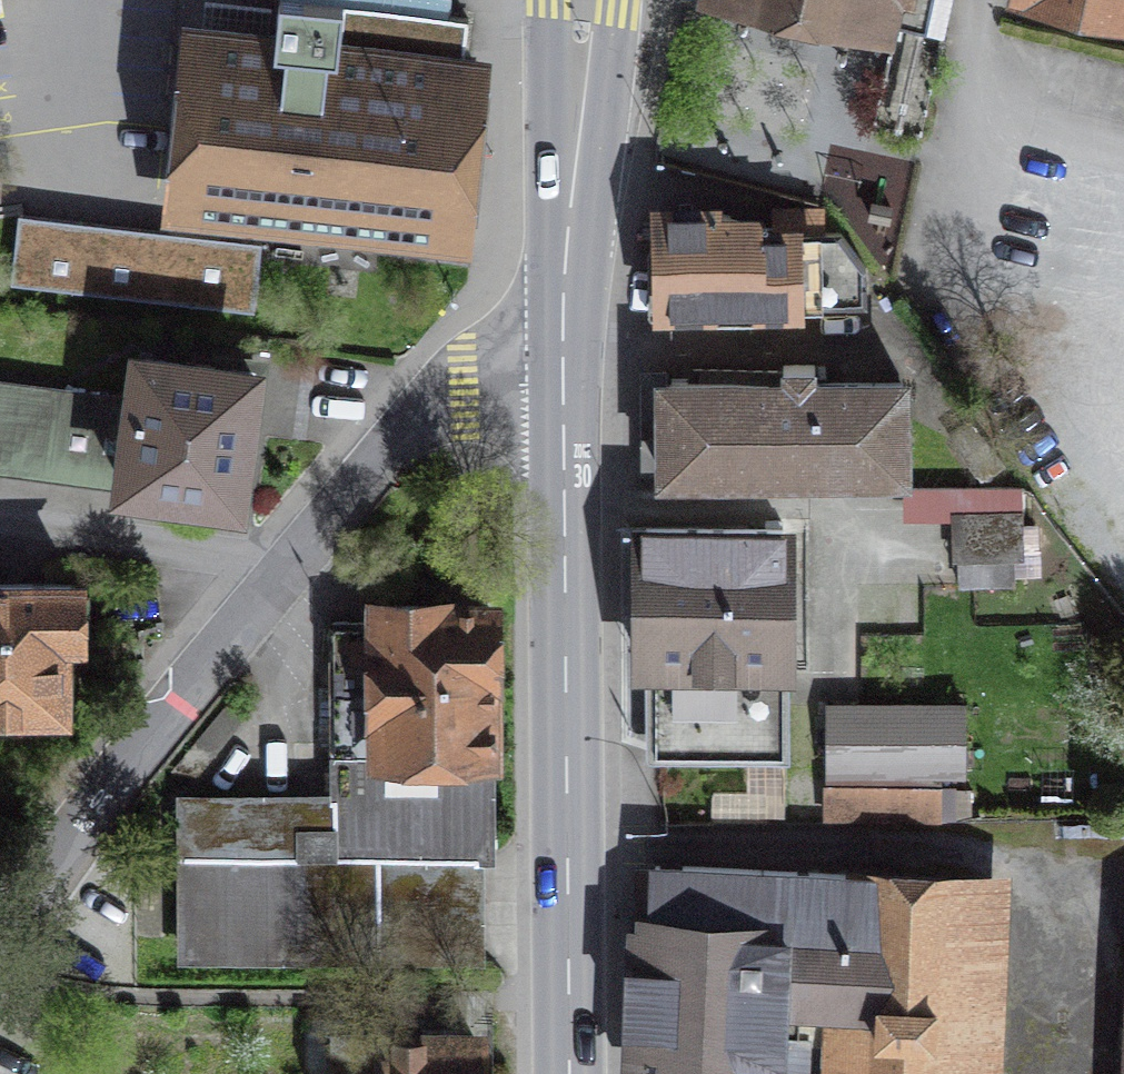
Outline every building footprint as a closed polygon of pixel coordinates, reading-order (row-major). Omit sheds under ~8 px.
[(162,212),(474,246),(496,42),(466,39),(469,12),(449,9),(450,0),(279,0),(277,21),(184,11),(162,212)] [(894,24),(872,123),(922,134),(951,0),(784,0),(894,24)] [(1123,14),(1123,0),(1067,0),(1123,14)] [(662,214),(664,308),(863,302),(862,268),(837,236),(820,236),(820,212),(776,209),(777,234),(756,235),(755,224),(729,225),(730,217),(709,213),(662,214)] [(261,242),(18,214),(10,283),(253,311),(261,242)] [(234,498),(251,371),(140,356),(134,402),(0,383),(0,467),(234,498)] [(665,474),(901,471),(901,383),(815,384),(814,365),(783,366),(783,385),(662,386),(656,389),(657,442),(665,442),(665,474)] [(1020,516),(959,516),(959,585),(1013,583),(1013,553),(1021,553),(1020,516)] [(658,651),(659,755),(784,754),(783,526),(646,527),(644,651),(658,651)] [(58,709),(57,641),(75,641),(75,632),(86,632),(86,594),(75,594),(75,584),(0,585),(0,709),(58,709)] [(184,799),(184,954),(477,952),(474,853),(491,852),(489,608),(378,606),(378,623),(333,623),(335,799),(184,799)] [(828,773),(963,773),(963,704),(828,705),(828,773)] [(828,819),(937,820),(937,788),(828,787),(828,819)] [(653,817),(652,856),(747,859),(748,820),(653,817)] [(853,875),(655,865),(645,1073),(757,1073),(761,1000),(844,1004),(844,1010),(847,1010),(853,875)] [(853,875),(847,1010),(844,1073),(962,1073),(971,881),(853,875)] [(474,1037),(424,1037),(424,1034),(343,1037),(343,1073),(474,1073),(474,1037)]
